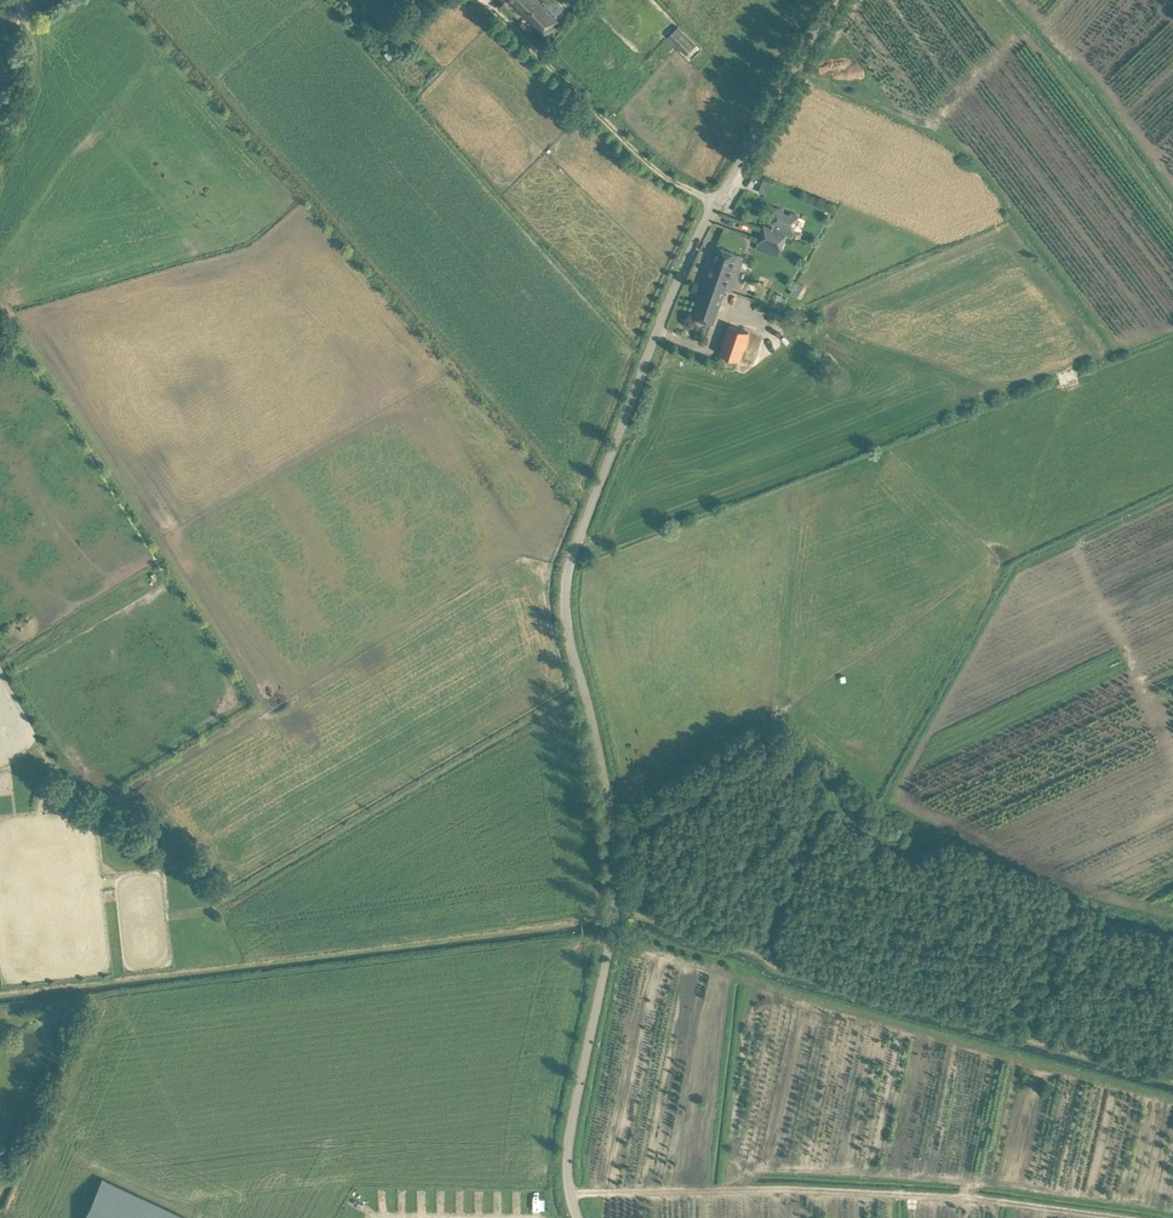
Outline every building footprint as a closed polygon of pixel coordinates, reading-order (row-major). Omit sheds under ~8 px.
[(544,35),(553,26),(559,20),(554,16),(556,14),(557,14),(556,14),(558,12),(562,8),(554,0),(546,0),(544,2),(545,3),(543,4),(539,0),(510,0),(544,35)] [(668,36),(686,54),(697,43),(678,25),(668,36)] [(764,226),(758,241),(781,250),(787,234),(783,233),(784,228),(793,231),(799,216),(790,213),(790,214),(784,212),(784,210),(776,207),(770,223),(774,224),(772,229),(764,226)] [(717,246),(705,281),(732,290),(741,265),(734,263),(738,253),(729,250),(717,246)] [(731,291),(732,290),(705,281),(694,316),(705,320),(713,323),(725,288),(731,291)] [(719,353),(751,364),(761,335),(729,325),(719,353)] [(83,1217),(186,1217),(101,1179),(83,1217)]
